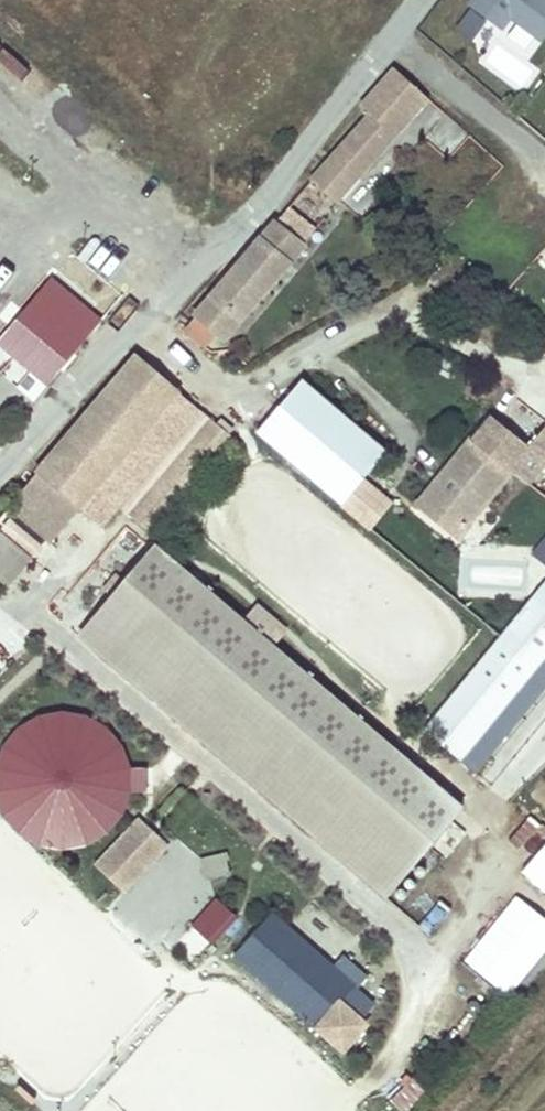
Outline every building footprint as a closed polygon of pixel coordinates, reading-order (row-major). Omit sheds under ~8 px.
[(469,5),(502,30),(511,17),(542,41),(544,38),(544,0),(472,0),(469,5)] [(484,20),(470,11),(457,28),(471,38),(484,20)] [(335,203),(427,98),(393,69),(360,107),(369,115),(310,181),(335,203)] [(317,227),(289,203),(273,222),(301,246),(317,227)] [(222,337),(301,246),(273,222),(195,314),(222,337)] [(92,317),(48,279),(0,334),(0,343),(40,377),(92,317)] [(532,321),(537,315),(529,308),(524,314),(532,321)] [(201,411),(136,356),(6,509),(49,544),(78,510),(100,529),(201,411)] [(391,454),(304,383),(259,438),(345,510),(368,482),(391,454)] [(466,525),(511,470),(528,450),(527,450),(489,418),(418,504),(461,539),(470,528),(466,525)] [(213,422),(131,519),(148,533),(230,436),(213,422)] [(544,465),(544,428),(527,450),(528,450),(511,470),(529,485),(544,465)] [(476,624),(271,455),(257,459),(246,463),(227,477),(207,500),(200,535),(408,706),(476,624)] [(368,482),(345,510),(372,532),(395,505),(368,482)] [(110,547),(131,566),(148,549),(127,529),(110,547)] [(0,533),(0,582),(6,587),(30,559),(0,533)] [(544,568),(544,540),(531,557),(544,568)] [(179,573),(183,569),(156,546),(153,550),(179,573)] [(383,897),(461,806),(183,569),(179,573),(153,550),(127,580),(116,593),(81,634),(108,657),(105,660),(383,897)] [(116,593),(127,580),(118,572),(107,585),(116,593)] [(507,627),(544,659),(544,581),(507,627)] [(507,627),(443,704),(462,719),(440,745),(460,762),(544,659),(507,627)] [(108,657),(81,634),(78,638),(105,660),(108,657)] [(460,762),(473,772),(544,684),(544,659),(460,762)] [(462,719),(443,704),(422,730),(440,745),(462,719)] [(124,747),(96,720),(58,712),(22,726),(5,749),(0,756),(0,802),(15,829),(49,848),(88,845),(97,838),(119,821),(132,785),(124,747)] [(123,886),(161,845),(137,823),(99,863),(123,885),(123,886)] [(524,875),(544,894),(544,851),(524,875)] [(229,873),(224,853),(200,859),(205,879),(225,874),(229,873)] [(452,914),(441,903),(419,924),(430,935),(452,914)] [(233,921),(216,904),(194,925),(211,942),(233,921)] [(273,915),(257,934),(236,959),(316,1028),(338,1003),(354,984),(273,915)] [(179,941),(191,957),(206,946),(194,930),(179,941)] [(354,984),(338,1003),(363,1025),(379,1006),(354,984)] [(338,1003),(316,1028),(341,1050),(363,1025),(338,1003)] [(417,1077),(392,1100),(402,1110),(410,1110),(431,1091),(417,1077)]
